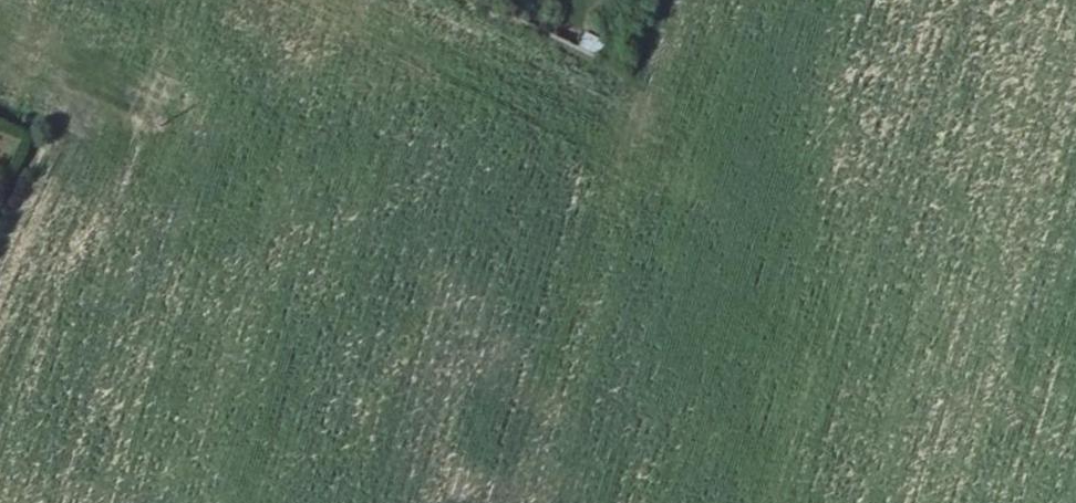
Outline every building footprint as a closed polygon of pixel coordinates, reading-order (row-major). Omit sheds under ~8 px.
[(599,57),(605,40),(583,32),(577,49),(599,57)]
